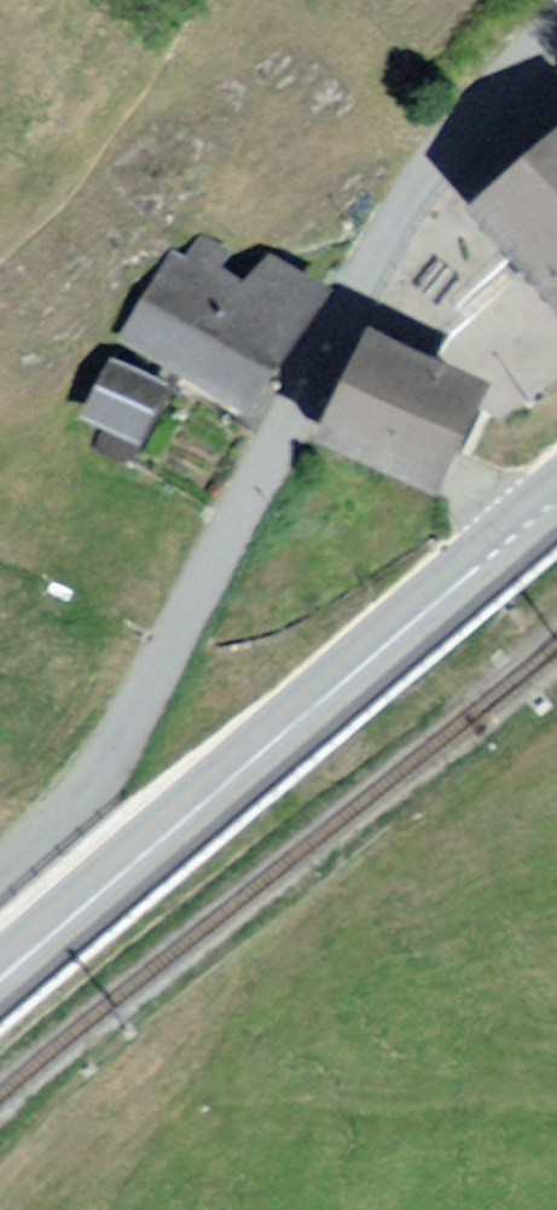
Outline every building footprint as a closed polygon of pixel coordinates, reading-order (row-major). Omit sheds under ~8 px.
[(556,292),(556,149),(487,209),(522,251),(556,292)] [(120,337),(257,411),(307,316),(248,284),(170,244),(120,337)] [(266,250),(248,284),(307,316),(325,282),(266,250)] [(330,437),(434,485),(474,399),(460,392),(369,351),(330,437)] [(172,382),(109,357),(84,419),(147,444),(172,382)]
